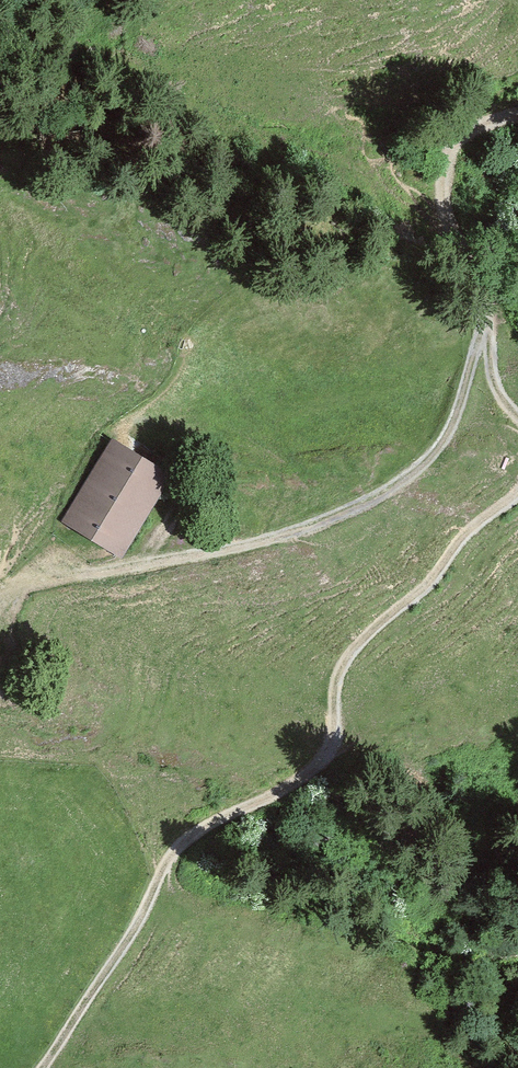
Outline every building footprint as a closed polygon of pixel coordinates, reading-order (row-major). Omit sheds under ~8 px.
[(66,524),(124,560),(174,479),(116,443),(66,524)]
